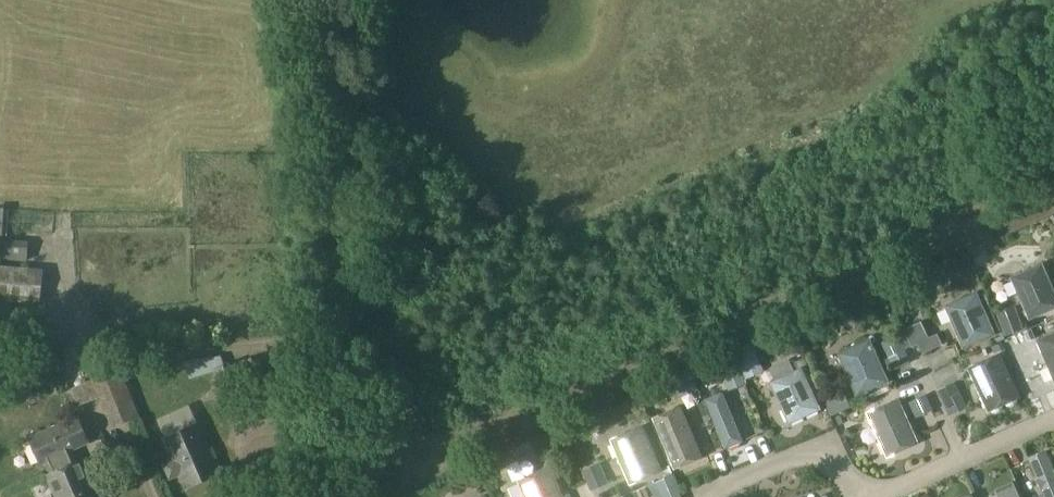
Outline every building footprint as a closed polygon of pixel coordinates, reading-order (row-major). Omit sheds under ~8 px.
[(27,261),(29,241),(0,238),(0,259),(27,261)] [(1029,317),(1053,307),(1053,293),(1040,259),(1010,272),(1029,317)] [(43,269),(0,266),(0,297),(41,300),(43,269)] [(943,300),(961,345),(993,333),(974,287),(943,300)] [(1014,304),(995,310),(1003,333),(1022,327),(1014,304)] [(815,318),(797,325),(802,338),(820,331),(815,318)] [(922,318),(905,326),(913,344),(919,341),(923,349),(943,340),(938,330),(930,334),(922,318)] [(1053,379),(1053,328),(1036,335),(1053,379)] [(839,349),(857,393),(889,379),(871,335),(839,349)] [(764,368),(753,342),(734,349),(742,368),(745,376),(764,368)] [(882,353),(889,368),(903,361),(896,346),(882,353)] [(967,364),(987,408),(1017,395),(996,350),(967,364)] [(87,362),(112,425),(137,415),(112,352),(87,362)] [(790,355),(770,364),(774,374),(794,365),(790,355)] [(244,359),(211,369),(224,414),(258,406),(244,359)] [(770,377),(791,421),(820,408),(800,363),(770,377)] [(668,377),(676,396),(700,386),(692,368),(668,377)] [(742,368),(724,376),(729,387),(747,380),(745,376),(742,368)] [(965,405),(954,379),(937,387),(947,412),(965,405)] [(705,395),(726,445),(744,438),(724,387),(705,395)] [(933,408),(925,391),(908,398),(915,415),(933,408)] [(851,406),(845,393),(825,402),(831,414),(851,406)] [(868,408),(889,453),(919,439),(898,395),(868,408)] [(653,414),(675,466),(703,455),(681,402),(653,414)] [(70,451),(90,442),(79,416),(28,439),(40,465),(45,462),(50,473),(47,475),(57,496),(99,496),(82,459),(75,462),(70,451)] [(211,448),(199,421),(163,437),(173,459),(163,463),(170,479),(180,475),(186,489),(222,473),(215,457),(217,457),(212,447),(211,448)] [(613,436),(632,481),(662,469),(643,423),(613,436)] [(1028,458),(1044,496),(1053,496),(1053,471),(1046,451),(1028,458)] [(600,461),(582,469),(591,488),(609,480),(600,461)] [(518,474),(528,496),(563,496),(549,462),(518,474)] [(649,485),(654,496),(680,496),(678,492),(680,491),(673,474),(649,485)] [(1029,475),(1019,479),(1026,496),(1038,496),(1029,475)] [(993,486),(999,496),(1019,496),(1011,479),(993,486)] [(624,495),(625,496),(641,496),(637,489),(624,495)]
